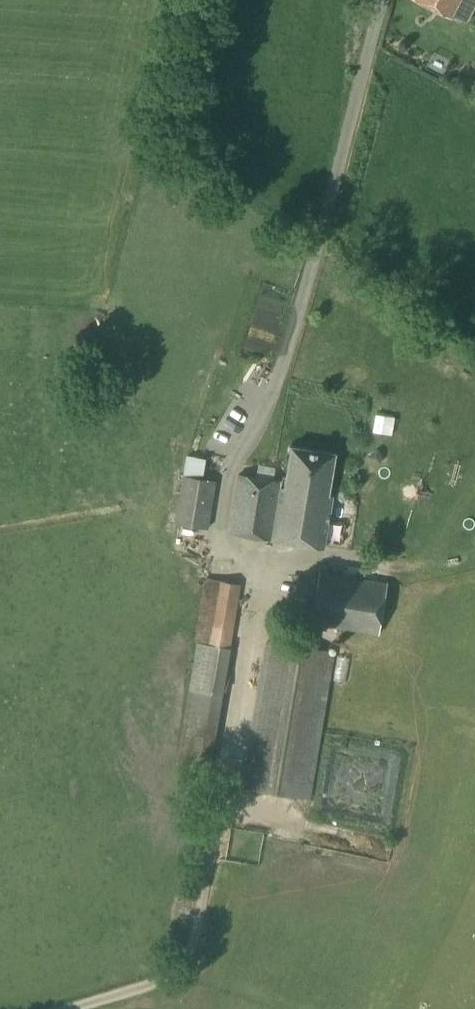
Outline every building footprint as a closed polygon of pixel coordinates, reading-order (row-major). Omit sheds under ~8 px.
[(460,0),(417,0),(451,18),(460,0)] [(253,343),(267,348),(279,313),(265,308),(253,343)] [(396,428),(397,409),(377,407),(376,426),(396,428)] [(283,475),(282,481),(239,474),(229,532),(324,548),(333,495),(329,495),(336,453),(292,446),(287,476),(283,475)] [(209,529),(216,480),(183,475),(175,524),(209,529)] [(379,634),(387,583),(320,572),(312,623),(379,634)] [(241,584),(206,578),(195,642),(197,642),(177,763),(210,768),(231,648),(241,584)] [(310,798),(334,652),(268,641),(243,787),(310,798)]
